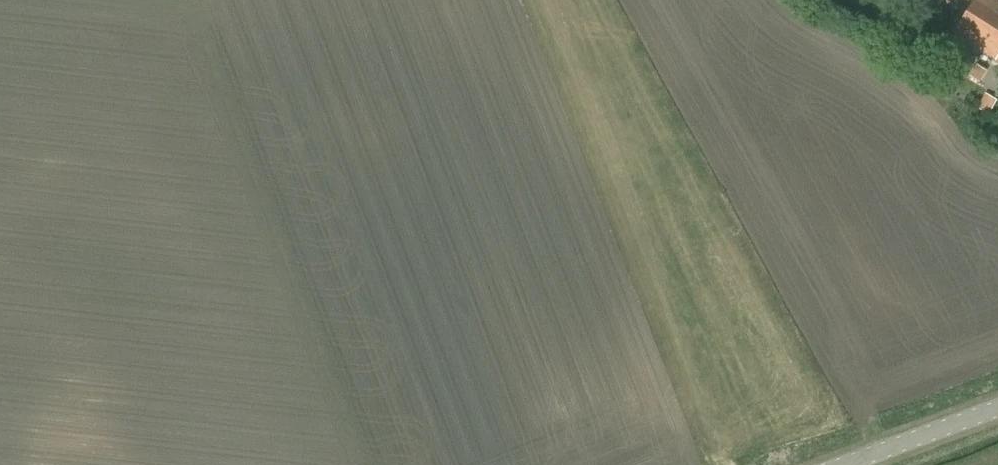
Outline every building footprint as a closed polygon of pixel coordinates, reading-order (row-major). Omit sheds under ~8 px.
[(926,12),(933,0),(906,0),(926,12)] [(953,33),(997,60),(997,0),(974,0),(953,33)] [(977,63),(970,75),(980,81),(987,70),(977,63)] [(989,114),(997,99),(985,93),(977,108),(989,114)]
